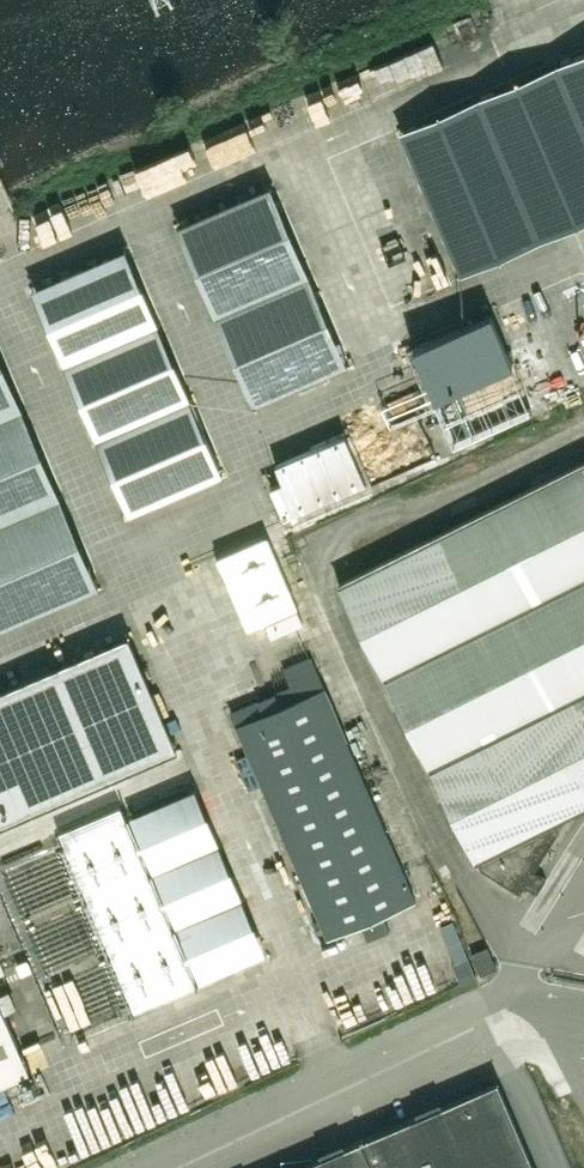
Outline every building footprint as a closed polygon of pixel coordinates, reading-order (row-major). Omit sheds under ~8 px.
[(436,142),(448,166),(480,149),(477,144),(496,134),(501,144),(526,131),(498,76),(435,109),(438,115),(420,124),(426,136),(474,111),(484,130),(469,138),(470,138),(451,148),(445,137),(436,142)] [(529,196),(553,187),(540,154),(450,189),(461,218),(528,192),(529,196)] [(547,235),(552,249),(576,241),(571,227),(547,235)] [(178,283),(278,253),(273,238),(173,268),(178,283)] [(265,336),(256,315),(268,310),(262,295),(197,323),(213,359),(265,336)] [(83,348),(144,325),(134,300),(105,311),(100,297),(53,314),(59,330),(74,325),(83,348)] [(513,363),(491,313),(413,346),(435,396),(513,363)] [(99,600),(0,333),(0,642),(2,641),(4,647),(25,640),(21,629),(99,600)] [(153,340),(70,367),(91,431),(100,428),(105,441),(100,443),(113,484),(125,480),(132,500),(156,492),(148,470),(197,454),(175,387),(169,389),(153,340)] [(460,441),(466,457),(494,446),(476,403),(460,409),(471,436),(460,441)] [(441,463),(462,456),(450,416),(429,422),(441,463)] [(283,482),(271,487),(284,517),(365,483),(344,433),(274,463),(283,482)] [(338,583),(475,859),(479,857),(482,862),(478,864),(481,870),(516,892),(522,883),(536,892),(546,878),(531,868),(556,829),(552,820),(583,805),(583,461),(338,583)] [(271,635),(302,621),(267,540),(219,561),(248,630),(266,623),(271,635)] [(232,712),(242,734),(327,936),(361,921),(368,938),(387,930),(380,913),(414,899),(311,657),(284,669),(292,686),(232,712)] [(126,772),(89,686),(62,697),(50,668),(0,690),(0,825),(126,772)] [(196,983),(120,805),(59,831),(135,1009),(196,983)] [(2,874),(23,920),(81,894),(58,843),(19,861),(21,865),(2,874)] [(243,863),(234,845),(205,858),(214,876),(243,863)] [(471,952),(480,974),(496,968),(487,946),(471,952)] [(468,956),(467,956),(453,962),(452,962),(460,982),(476,976),(468,956)] [(30,1072),(4,1011),(0,1002),(0,1085),(30,1072)] [(113,1145),(220,1104),(203,1060),(189,1066),(197,1088),(138,1111),(132,1095),(99,1107),(113,1145)] [(289,1158),(290,1167),(533,1167),(496,1082),(313,1161),(312,1156),(289,1158)]
